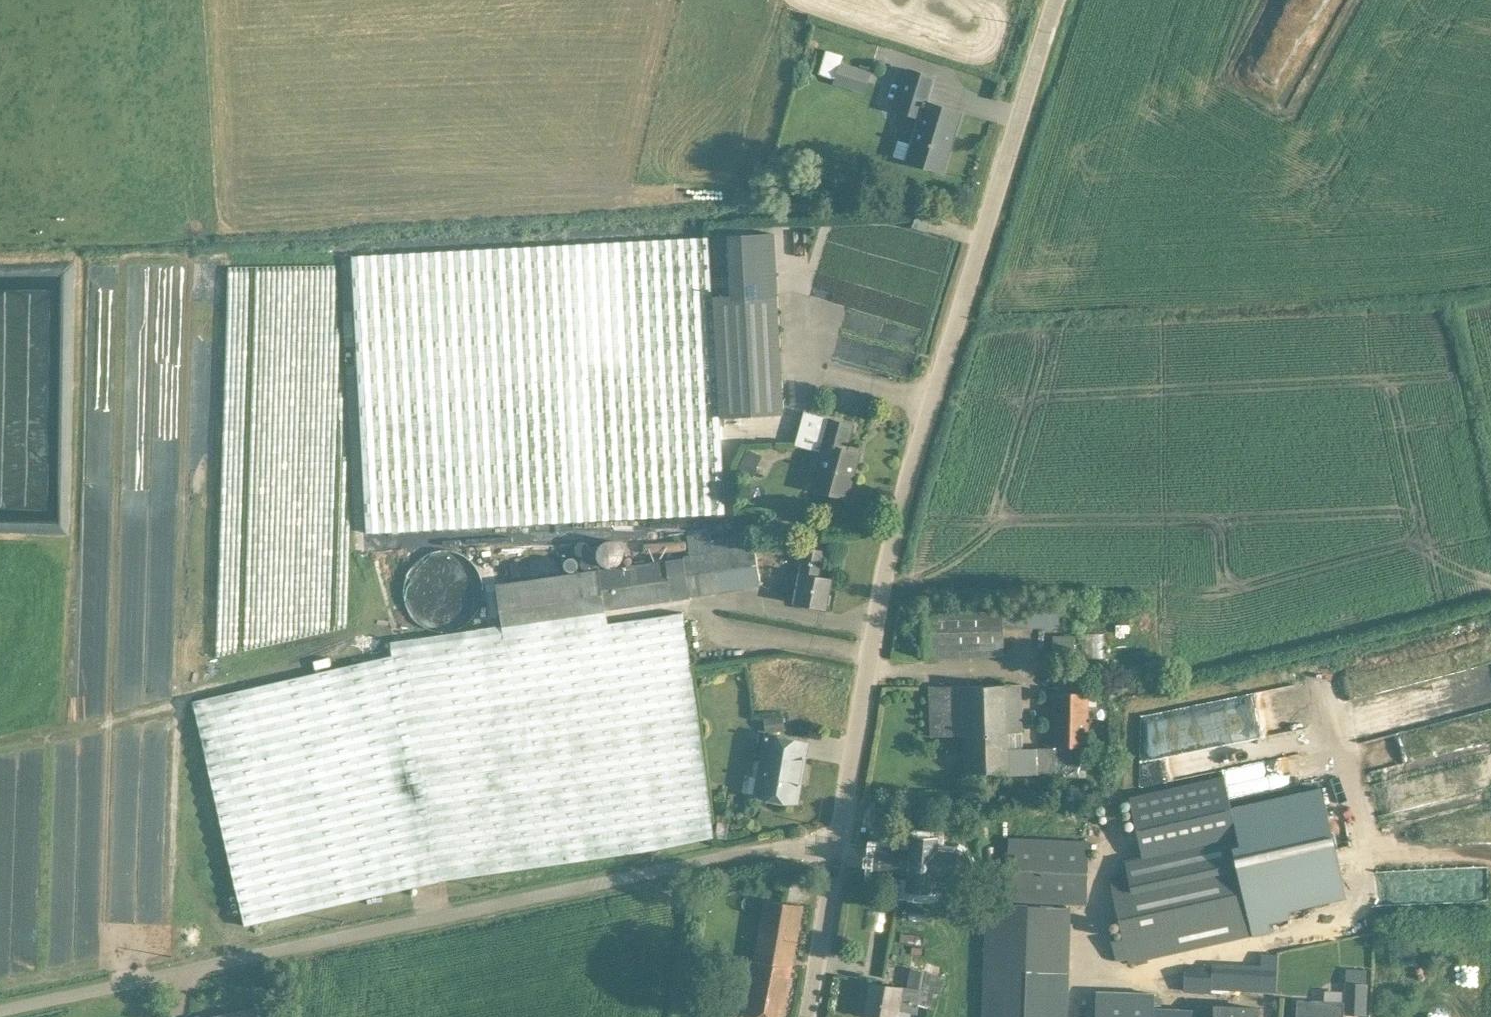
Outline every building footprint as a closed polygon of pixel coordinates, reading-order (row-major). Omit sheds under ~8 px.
[(856,86),(859,65),(826,61),(824,82),(856,86)] [(901,159),(940,172),(959,113),(920,100),(901,159)] [(885,134),(883,149),(897,151),(899,136),(885,134)] [(741,199),(743,187),(726,184),(724,196),(741,199)] [(351,235),(363,533),(727,518),(722,416),(717,293),(714,221),(491,230),(351,235)] [(777,290),(717,293),(722,416),(782,413),(777,290)] [(36,327),(27,327),(0,312),(0,468),(2,469),(2,472),(9,460),(9,418),(13,412),(13,393),(36,393),(36,327)] [(839,359),(819,358),(879,380),(894,380),(898,369),(890,366),(890,361),(891,358),(892,323),(904,323),(890,319),(857,317),(874,324),(872,330),(871,340),(865,358),(865,357),(849,351),(842,351),(839,359)] [(807,487),(843,497),(856,452),(844,448),(851,423),(828,416),(807,487)] [(486,592),(487,584),(486,577),(484,567),(480,560),(475,554),(468,548),(460,543),(452,541),(443,540),(435,541),(427,543),(420,547),(413,552),(407,560),(403,567),(400,576),(399,584),(400,593),(402,601),(407,609),(412,615),(419,621),(426,625),(433,627),(442,628),(453,627),(460,625),(468,621),(474,615),(480,609),(484,601),(486,592)] [(748,544),(496,582),(502,624),(507,623),(755,587),(748,544)] [(786,605),(825,611),(830,578),(818,576),(821,551),(801,548),(797,575),(791,574),(786,605)] [(1083,602),(929,602),(929,652),(1005,652),(1005,623),(1055,623),(1055,656),(1077,656),(1077,624),(1083,624),(1083,602)] [(402,661),(383,664),(200,701),(251,924),(445,876),(718,839),(689,616),(509,641),(507,623),(502,624),(399,636),(402,661)] [(1336,683),(1350,690),(1357,677),(1343,670),(1336,683)] [(968,735),(968,773),(1063,773),(1063,789),(1086,789),(1086,691),(1053,691),(1053,724),(1042,724),(1042,744),(1020,744),(1020,682),(930,682),(930,735),(968,735)] [(1289,684),(1127,710),(1139,783),(1155,780),(1150,749),(1296,726),(1289,684)] [(748,799),(794,807),(805,743),(759,735),(748,799)] [(1113,871),(1133,960),(1295,924),(1292,911),(1348,898),(1323,788),(1228,809),(1221,779),(1135,798),(1149,857),(1224,840),(1225,846),(1113,871)] [(873,846),(871,873),(907,877),(906,891),(946,894),(947,880),(957,881),(966,873),(967,860),(960,851),(938,849),(939,836),(910,834),(909,850),(873,846)] [(1088,840),(1014,840),(1014,901),(995,901),(995,1016),(1070,1016),(1070,988),(1062,988),(1062,901),(1088,901),(1088,840)] [(1395,901),(1477,897),(1476,864),(1393,868),(1395,901)] [(756,1016),(782,1016),(802,904),(766,898),(748,1015),(756,1016)] [(1193,969),(1194,988),(1282,983),(1280,951),(1258,952),(1259,965),(1193,969)] [(1348,968),(1349,1012),(1370,1011),(1368,967),(1348,968)] [(870,1014),(890,1016),(904,1016),(905,1005),(938,1009),(943,971),(915,968),(912,988),(874,983),(870,1014)] [(1192,1010),(1153,1008),(1153,994),(1091,991),(1090,1016),(1192,1016),(1192,1010)] [(1343,1002),(1291,1001),(1290,1016),(1342,1016),(1343,1002)] [(703,1016),(721,1016),(722,1007),(704,1005),(703,1016)] [(1215,1006),(1216,1016),(1255,1016),(1254,1005),(1215,1006)]
